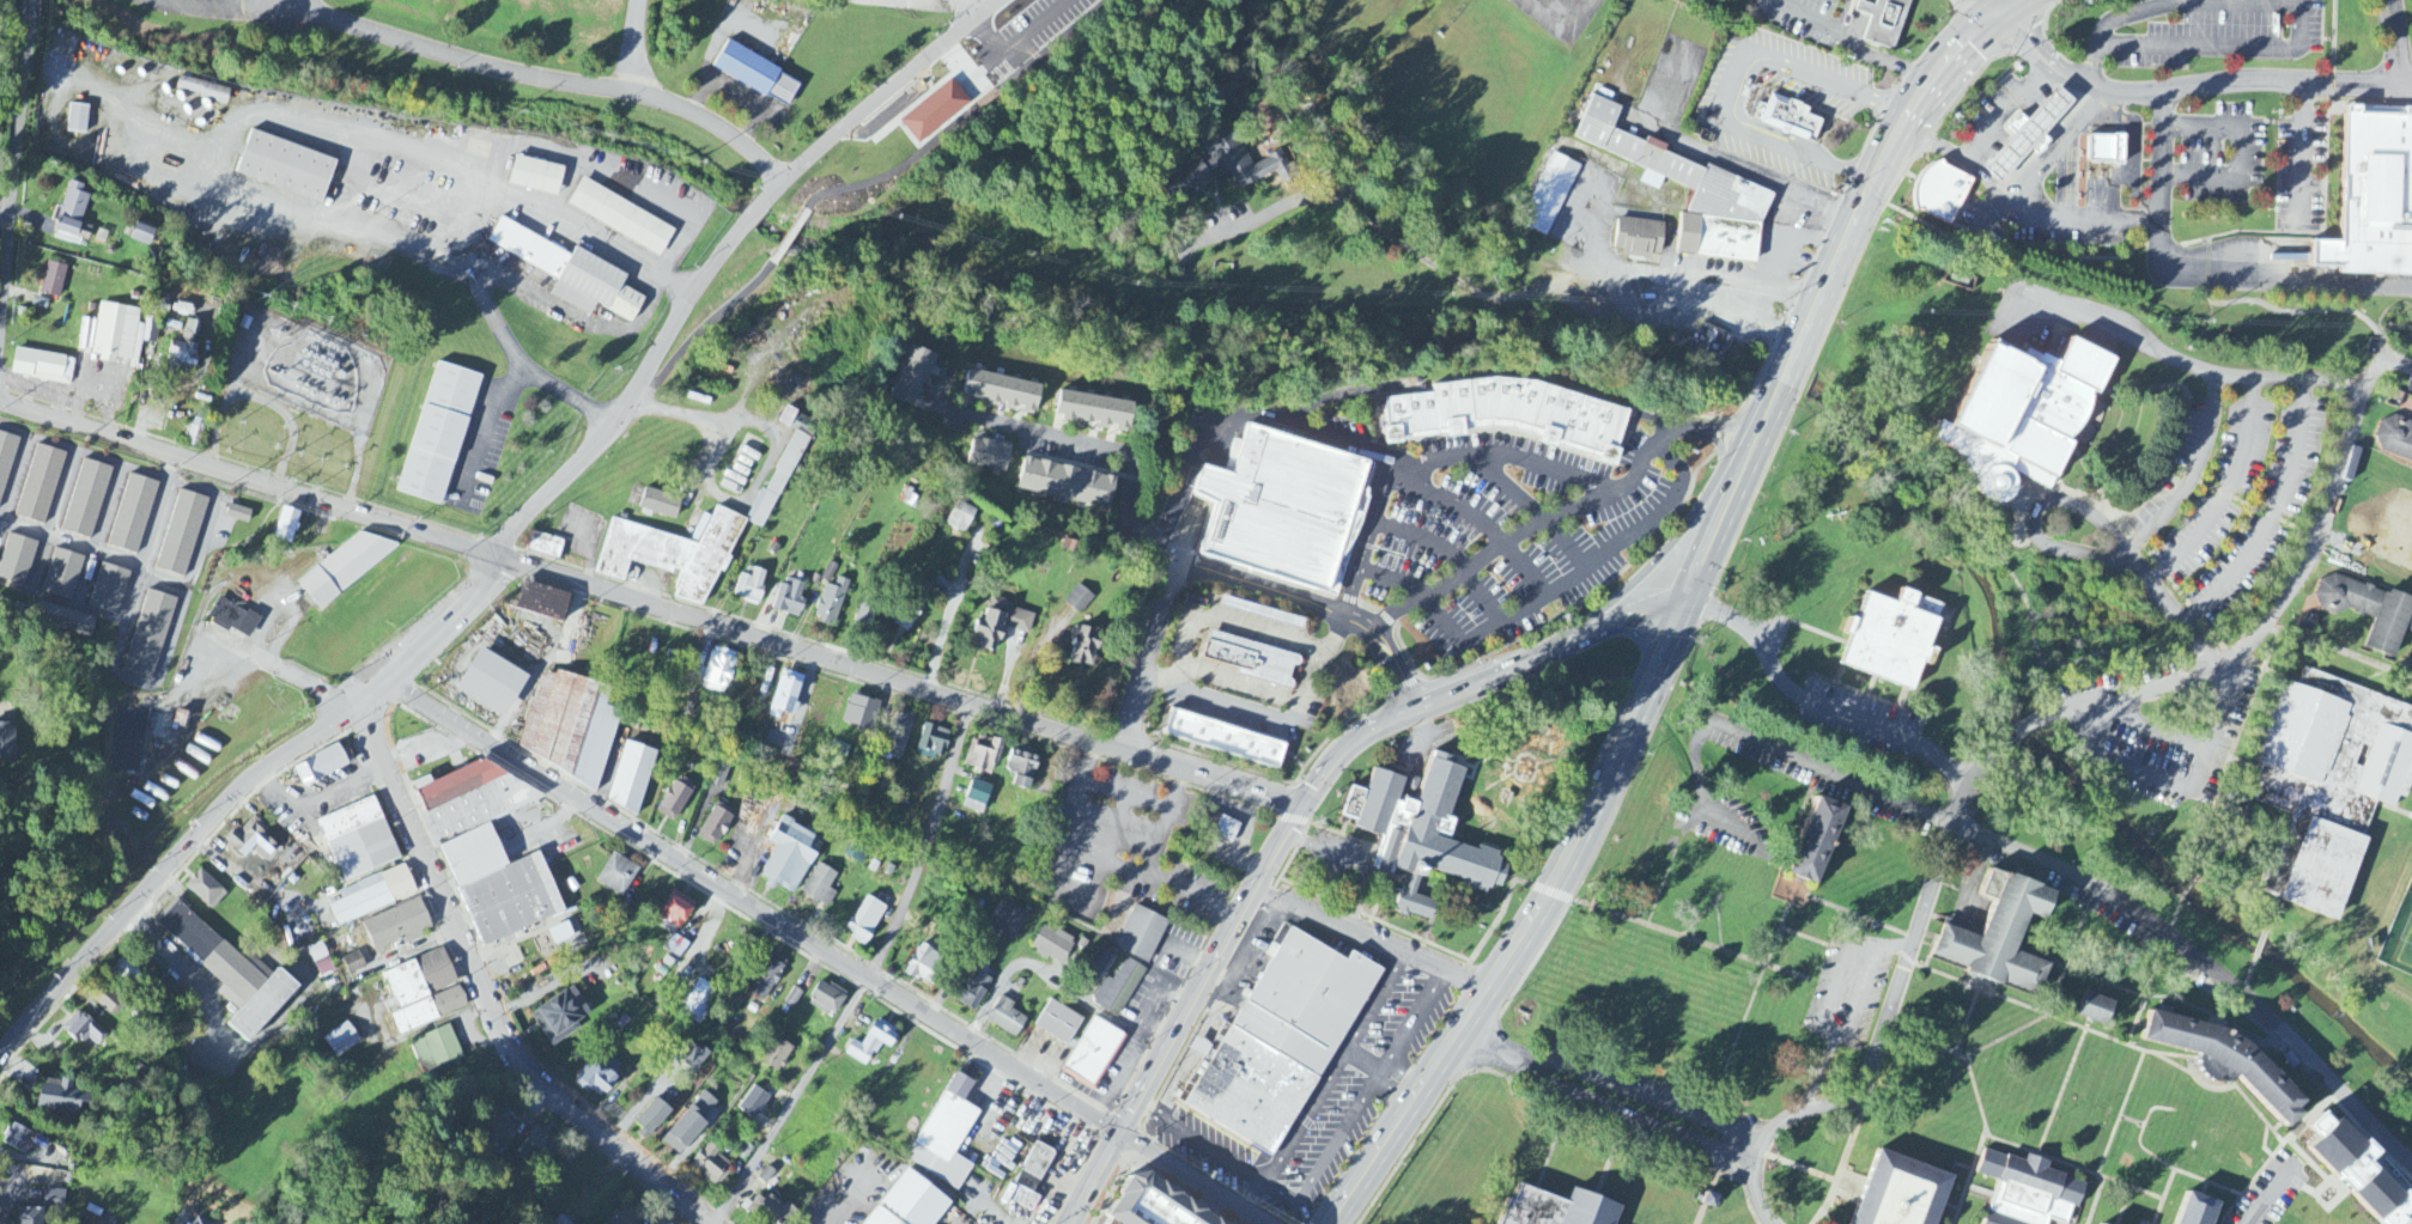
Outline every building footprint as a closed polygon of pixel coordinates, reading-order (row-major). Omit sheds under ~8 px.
[(1876,5),(1862,0),(1859,0),(1855,11),(1871,17),(1864,39),(1895,50),(1911,0),(1877,0),(1876,5)] [(801,80),(725,44),(712,70),(788,106),(801,80)] [(904,114),(955,75),(971,96),(918,134),(904,114)] [(2059,85),(2029,118),(2022,112),(2009,127),(2016,134),(1985,169),(2003,184),(2033,150),(2039,154),(2052,140),(2046,135),(2076,101),(2059,85)] [(1754,122),(1814,145),(1823,121),(1807,115),(1809,108),(1772,94),(1767,107),(1761,105),(1754,122)] [(1594,95),(1575,138),(1646,169),(1640,181),(1659,189),(1664,178),(1673,183),(1669,224),(1617,217),(1614,246),(1626,248),(1624,255),(1652,258),(1653,252),(1663,254),(1755,264),(1760,224),(1774,193),(1709,163),(1706,170),(1665,152),(1669,145),(1647,135),(1644,144),(1611,129),(1621,106),(1594,95)] [(86,135),(89,107),(70,105),(67,133),(86,135)] [(2344,243),(2314,242),(2314,267),(2341,268),(2339,274),(2411,278),(2411,108),(2349,105),(2344,243)] [(253,126),(336,158),(320,201),(236,169),(253,126)] [(1252,167),(1234,131),(1204,146),(1209,156),(1164,179),(1175,201),(1212,183),(1208,176),(1224,168),(1236,193),(1289,166),(1281,152),(1252,167)] [(2089,134),(2089,164),(2126,164),(2127,134),(2089,134)] [(1553,148),(1518,220),(1548,236),(1584,163),(1553,148)] [(516,153),(565,164),(559,193),(510,182),(516,153)] [(1952,226),(1974,179),(1932,160),(1910,207),(1952,226)] [(584,173),(676,226),(661,254),(569,201),(584,173)] [(90,197),(81,194),(84,187),(69,182),(54,231),(87,241),(91,229),(80,225),(90,197)] [(558,279),(487,239),(502,214),(572,252),(578,243),(627,272),(622,281),(646,294),(632,321),(597,302),(591,312),(552,291),(558,279)] [(149,245),(153,230),(134,224),(130,239),(149,245)] [(53,239),(79,247),(81,240),(55,232),(53,239)] [(67,267),(47,263),(40,295),(60,299),(67,267)] [(181,344),(171,341),(166,360),(191,367),(203,325),(188,320),(181,344)] [(1719,367),(1732,335),(1703,324),(1696,341),(1679,335),(1674,349),(1719,367)] [(910,340),(887,394),(916,406),(938,352),(910,340)] [(1998,342),(1955,430),(1942,422),(1933,440),(1954,450),(1980,488),(1980,491),(1981,495),(1986,500),(1989,504),(1997,506),(2003,506),(2007,504),(2012,501),(2016,498),(2018,493),(2018,487),(2018,482),(2016,477),(2011,473),(2012,470),(2050,491),(2056,479),(2058,480),(2078,439),(2086,443),(2094,434),(2100,424),(2104,413),(2107,402),(2098,398),(2118,361),(2076,340),(2062,365),(2045,355),(2043,359),(2028,351),(2025,355),(1998,342)] [(14,349),(10,376),(70,387),(75,359),(14,349)] [(437,363),(481,377),(441,505),(399,492),(437,363)] [(967,363),(960,391),(1033,409),(1040,380),(967,363)] [(1614,464),(1632,408),(1537,378),(1496,374),(1434,380),(1435,390),(1385,392),(1389,442),(1496,426),(1519,428),(1614,464)] [(1059,385),(1053,412),(1126,425),(1131,398),(1059,385)] [(817,423),(784,407),(777,421),(810,438),(817,423)] [(2408,422),(2411,430),(2411,465),(2381,452),(2375,439),(2380,424),(2394,418),(2408,422)] [(1375,459),(1247,419),(1232,470),(1199,461),(1191,489),(1220,498),(1204,548),(1336,589),(1375,459)] [(808,438),(792,430),(748,523),(764,531),(808,438)] [(972,433),(966,462),(1004,469),(1010,442),(972,433)] [(20,440),(0,434),(0,505),(20,440)] [(65,454),(36,446),(15,518),(45,526),(65,454)] [(1026,453),(1019,486),(1106,506),(1113,474),(1026,453)] [(91,541),(112,470),(83,461),(61,532),(91,541)] [(158,484),(129,476),(108,547),(137,556),(158,484)] [(681,500),(645,488),(638,509),(675,521),(681,500)] [(155,570),(185,579),(208,500),(178,491),(155,570)] [(976,511),(956,502),(946,526),(965,535),(976,511)] [(224,518),(247,525),(252,512),(228,505),(224,518)] [(273,541),(292,545),(299,512),(279,508),(273,541)] [(610,521),(596,576),(624,583),(629,563),(679,575),(672,600),(713,610),(737,516),(715,510),(713,518),(701,515),(694,542),(610,521)] [(390,556),(369,527),(296,583),(318,611),(390,556)] [(564,542),(533,533),(527,552),(558,562),(564,542)] [(7,534),(0,556),(0,579),(24,587),(38,544),(7,534)] [(84,559),(56,550),(42,593),(71,602),(84,559)] [(130,574),(101,565),(87,608),(117,617),(130,574)] [(734,599),(759,604),(766,572),(752,569),(751,577),(739,575),(734,599)] [(2387,591),(2335,572),(2321,578),(2316,592),(2322,605),(2337,613),(2352,605),(2377,616),(2367,646),(2395,657),(2406,627),(2411,629),(2411,599),(2411,594),(2389,585),(2387,591)] [(800,600),(804,584),(782,579),(773,612),(800,619),(804,601),(800,600)] [(835,588),(824,585),(814,621),(836,627),(849,582),(838,579),(835,588)] [(560,625),(570,597),(524,581),(515,609),(560,625)] [(1870,587),(1859,614),(1851,610),(1843,629),(1853,632),(1841,660),(1913,688),(1924,658),(1931,662),(1937,646),(1928,643),(1944,602),(1919,592),(1920,589),(1904,583),(1898,598),(1870,587)] [(1080,616),(1095,599),(1079,585),(1064,603),(1080,616)] [(153,679),(176,600),(147,591),(124,671),(153,679)] [(912,632),(924,601),(902,593),(891,624),(912,632)] [(206,621),(228,634),(231,630),(248,640),(260,620),(221,597),(206,621)] [(1035,615),(1006,608),(1008,601),(990,597),(984,623),(977,622),(971,648),(997,654),(1003,629),(1030,635),(1035,615)] [(1218,608),(1302,631),(1305,621),(1221,597),(1218,608)] [(878,609),(861,603),(854,624),(871,630),(878,609)] [(91,637),(95,616),(39,606),(35,627),(91,637)] [(1077,627),(1067,662),(1092,669),(1102,633),(1077,627)] [(1211,627),(1203,653),(1239,665),(1238,671),(1290,687),(1293,683),(1293,680),(1288,676),(1293,663),(1299,662),(1301,658),(1299,654),(1211,627)] [(701,690),(727,696),(737,654),(712,648),(706,671),(695,668),(692,679),(703,681),(701,690)] [(528,677),(479,649),(456,690),(505,718),(528,677)] [(2335,919),(2382,800),(2398,806),(2411,770),(2411,701),(2304,659),(2297,677),(2289,674),(2254,761),(2266,766),(2260,779),(2267,781),(2261,798),(2297,811),(2280,855),(2271,852),(2258,889),(2335,919)] [(779,721),(781,713),(793,716),(804,677),(781,671),(768,718),(779,721)] [(597,791),(620,712),(604,707),(610,687),(555,672),(553,678),(539,674),(516,755),(572,771),(568,783),(597,791)] [(843,725),(874,731),(880,703),(849,696),(843,725)] [(1168,701),(1160,729),(1274,766),(1282,738),(1168,701)] [(913,716),(893,711),(883,755),(903,759),(913,716)] [(18,764),(19,750),(14,750),(14,725),(0,725),(0,763),(18,764)] [(916,754),(942,762),(951,733),(925,725),(916,754)] [(965,767),(993,776),(1004,744),(975,734),(965,767)] [(638,814),(656,752),(624,743),(606,805),(638,814)] [(302,788),(348,767),(338,746),(292,767),(302,788)] [(1465,766),(1451,761),(1452,757),(1453,755),(1434,748),(1416,799),(1405,796),(1404,799),(1397,797),(1405,775),(1374,765),(1366,786),(1353,781),(1341,814),(1355,818),(1354,823),(1361,826),(1360,828),(1381,836),(1372,865),(1391,871),(1393,864),(1414,871),(1410,878),(1408,888),(1399,884),(1392,906),(1399,908),(1398,912),(1408,915),(1410,909),(1429,917),(1436,899),(1415,891),(1418,881),(1424,863),(1469,878),(1466,883),(1484,889),(1488,882),(1497,885),(1505,863),(1496,859),(1499,850),(1481,844),(1480,847),(1453,838),(1441,834),(1442,832),(1450,834),(1456,816),(1448,814),(1450,811),(1463,774),(1465,766)] [(1029,792),(1032,771),(1036,772),(1038,758),(1011,752),(1007,772),(1015,773),(1012,788),(1029,792)] [(480,948),(563,915),(539,853),(505,867),(488,823),(549,799),(481,763),(430,782),(428,778),(412,784),(425,820),(423,824),(432,849),(444,855),(480,948)] [(722,790),(730,768),(716,763),(708,784),(722,790)] [(658,815),(678,823),(694,787),(673,778),(658,815)] [(1408,791),(1417,793),(1420,780),(1411,778),(1408,791)] [(961,808),(981,816),(992,788),(972,780),(961,808)] [(1690,832),(1679,861),(1804,909),(1810,895),(1846,802),(1819,792),(1790,870),(1690,832)] [(319,819),(341,883),(398,863),(376,799),(319,819)] [(715,849),(736,816),(717,804),(697,837),(715,849)] [(264,861),(277,847),(263,835),(268,830),(252,816),(227,844),(244,859),(251,850),(264,861)] [(1232,846),(1241,825),(1221,817),(1212,837),(1232,846)] [(793,897),(823,841),(781,819),(768,843),(776,847),(760,879),(793,897)] [(596,883),(623,899),(639,870),(613,854),(596,883)] [(1992,863),(1980,894),(1995,899),(1983,932),(1948,919),(1933,957),(2040,997),(2055,954),(2021,940),(2030,913),(2045,918),(2056,887),(1992,863)] [(830,890),(837,875),(817,864),(801,896),(829,910),(837,894),(830,890)] [(417,897),(405,866),(338,891),(342,901),(330,906),(338,927),(417,897)] [(211,912),(227,895),(200,870),(185,887),(211,912)] [(679,931),(696,905),(673,891),(657,918),(679,931)] [(845,935),(867,946),(886,909),(865,897),(845,935)] [(246,1045),(297,989),(277,970),(272,975),(251,955),(245,962),(176,900),(155,924),(223,986),(217,993),(238,1012),(226,1026),(246,1045)] [(432,933),(419,900),(362,922),(374,954),(404,943),(404,944),(432,933)] [(1015,941),(1028,915),(1001,902),(989,929),(1015,941)] [(1136,902),(1113,945),(1147,962),(1168,919),(1136,902)] [(551,931),(562,959),(588,950),(575,915),(564,919),(566,925),(551,931)] [(1290,925),(1184,1101),(1271,1153),(1383,968),(1353,949),(1347,958),(1290,925)] [(1030,950),(1061,968),(1076,941),(1056,930),(1055,934),(1043,927),(1030,950)] [(334,972),(321,943),(307,949),(320,979),(334,972)] [(942,957),(920,945),(904,976),(914,981),(916,978),(928,984),(942,957)] [(1104,977),(1111,953),(1097,949),(1090,972),(1104,977)] [(458,987),(444,950),(384,973),(399,1013),(391,1016),(399,1036),(468,1009),(459,986),(458,987)] [(788,962),(770,952),(747,993),(766,1003),(788,962)] [(347,976),(365,971),(360,954),(343,958),(347,976)] [(1126,957),(1114,978),(1107,973),(1090,1000),(1114,1015),(1143,968),(1126,957)] [(992,979),(971,970),(955,1004),(976,1013),(992,979)] [(703,1027),(719,991),(696,981),(680,1017),(703,1027)] [(836,1017),(848,994),(830,985),(828,987),(819,982),(809,1003),(836,1017)] [(94,1002),(114,1020),(128,1005),(108,987),(94,1002)] [(2085,987),(2077,1012),(2109,1023),(2118,998),(2085,987)] [(552,1049),(580,1031),(575,1024),(589,1015),(571,988),(530,1015),(552,1049)] [(986,1023),(1016,1040),(1027,1020),(1011,1011),(1015,1005),(1000,997),(986,1023)] [(1050,998),(1034,1023),(1068,1042),(1082,1017),(1050,998)] [(2152,1005),(2144,1039),(2201,1052),(2201,1064),(2205,1071),(2214,1078),(2223,1080),(2234,1080),(2241,1077),(2290,1127),(2307,1113),(2302,1107),(2310,1100),(2254,1041),(2224,1024),(2152,1005)] [(62,1031),(80,1046),(86,1039),(97,1048),(107,1036),(78,1012),(62,1031)] [(1094,1013),(1061,1067),(1093,1088),(1126,1034),(1094,1013)] [(866,1067),(878,1044),(890,1050),(898,1034),(876,1022),(862,1047),(853,1042),(845,1056),(866,1067)] [(336,1060),(361,1043),(347,1024),(323,1040),(336,1060)] [(424,1078),(464,1061),(450,1026),(410,1043),(424,1078)] [(780,1074),(793,1048),(775,1039),(763,1066),(780,1074)] [(693,1076),(708,1057),(690,1043),(676,1062),(693,1076)] [(598,1102),(617,1081),(593,1060),(575,1080),(598,1102)] [(79,1114),(80,1104),(89,1105),(90,1092),(72,1090),(72,1082),(61,1080),(61,1084),(41,1082),(38,1110),(79,1114)] [(771,1100),(755,1088),(738,1110),(754,1122),(771,1100)] [(944,1088),(903,1156),(956,1189),(972,1164),(952,1152),(979,1109),(944,1088)] [(661,1141),(677,1155),(720,1108),(705,1093),(661,1141)] [(670,1112),(654,1100),(633,1127),(649,1140),(670,1112)] [(508,1115),(498,1109),(477,1143),(503,1158),(520,1129),(505,1120),(508,1115)] [(2411,1223),(2407,1219),(2411,1214),(2411,1202),(2373,1163),(2380,1157),(2342,1120),(2337,1125),(2325,1113),(2309,1129),(2318,1138),(2306,1150),(2381,1223),(2411,1223)] [(27,1157),(36,1137),(11,1125),(1,1145),(27,1157)] [(559,1148),(538,1130),(520,1149),(541,1168),(559,1148)] [(1984,1223),(2049,1223),(2052,1217),(2071,1223),(2075,1223),(2090,1182),(2046,1167),(2049,1158),(2030,1151),(2028,1159),(1981,1143),(1971,1170),(1999,1180),(1984,1223)] [(1013,1203),(1034,1213),(1041,1199),(1035,1196),(1055,1153),(1035,1144),(1015,1186),(1019,1188),(1013,1203)] [(689,1168),(717,1187),(733,1165),(706,1145),(689,1168)] [(1852,1223),(1936,1223),(1955,1174),(1882,1146),(1852,1223)] [(1142,1164),(1102,1223),(1232,1223),(1142,1164)] [(859,1223),(935,1223),(953,1202),(907,1165),(859,1223)] [(766,1186),(774,1173),(767,1168),(758,1181),(766,1186)] [(68,1188),(68,1172),(28,1172),(28,1188),(68,1188)] [(1514,1198),(1506,1195),(1495,1223),(1612,1223),(1618,1205),(1573,1187),(1568,1200),(1520,1181),(1514,1198)] [(2187,1186),(2172,1223),(2216,1223),(2225,1200),(2187,1186)] [(763,1219),(760,1223),(787,1223),(793,1215),(761,1192),(749,1209),(763,1219)] [(1696,1204),(1715,1211),(1719,1198),(1700,1192),(1696,1204)] [(641,1213),(619,1202),(608,1223),(636,1223),(641,1213)] [(15,1211),(15,1223),(41,1223),(41,1211),(15,1211)]
